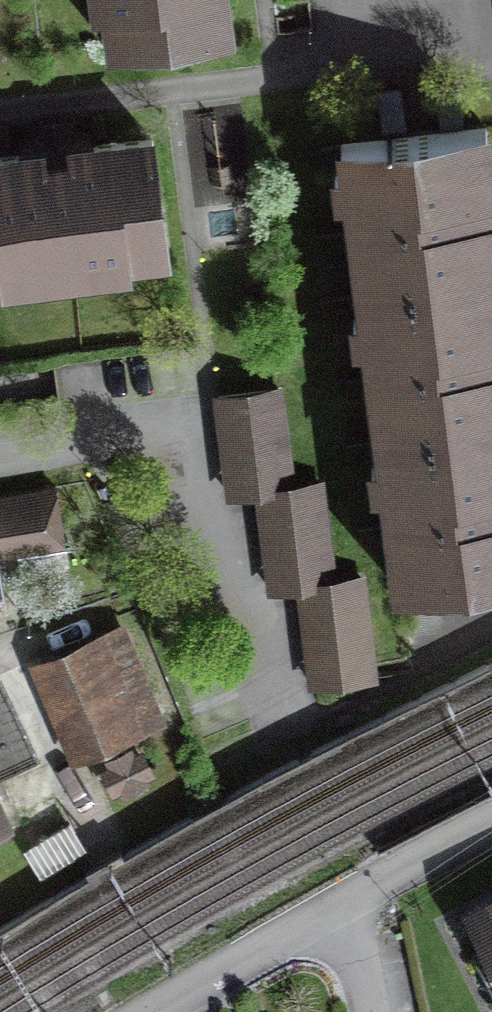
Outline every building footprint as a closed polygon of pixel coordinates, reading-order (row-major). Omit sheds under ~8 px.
[(107,50),(240,33),(236,0),(101,0),(107,50)] [(178,244),(160,123),(0,146),(0,269),(178,244)] [(363,292),(491,276),(491,212),(480,123),(343,141),(363,292)] [(363,292),(383,439),(491,425),(491,276),(363,292)] [(307,678),(369,670),(356,562),(330,565),(318,469),(285,473),(274,380),(211,388),(223,482),(248,479),(262,586),(295,582),(307,678)] [(383,439),(402,584),(491,572),(491,425),(383,439)] [(124,603),(30,647),(76,743),(169,700),(124,603)] [(29,803),(0,738),(0,816),(29,803)] [(142,746),(104,768),(119,794),(157,772),(142,746)] [(464,906),(491,960),(491,891),(464,906)]
